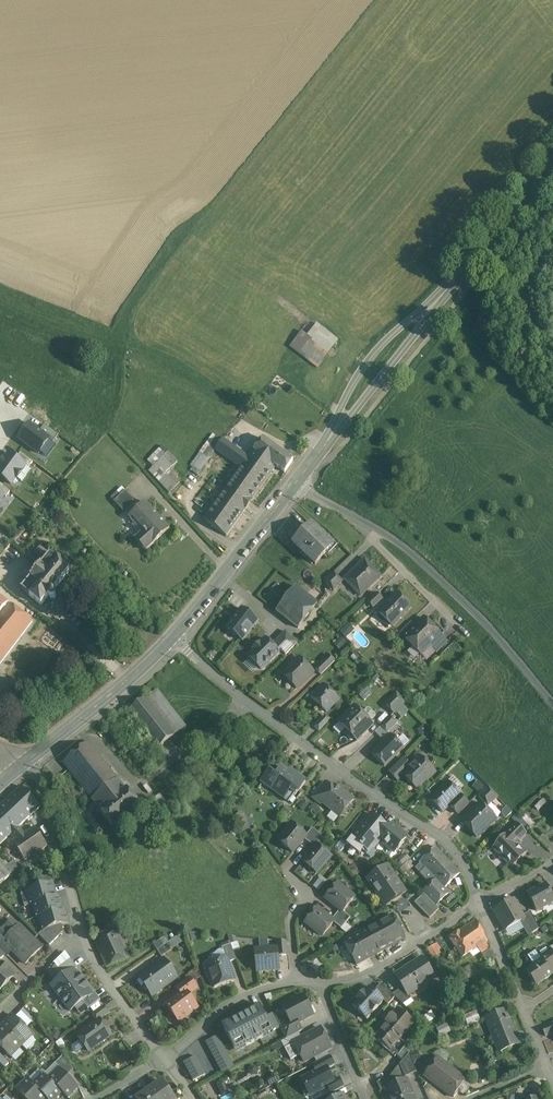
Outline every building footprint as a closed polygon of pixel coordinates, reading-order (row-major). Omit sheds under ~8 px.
[(305,349),(322,361),(338,340),(321,327),(305,349)] [(29,424),(18,439),(39,454),(49,440),(53,443),(58,436),(44,425),(39,432),(29,424)] [(248,457),(223,439),(215,450),(240,469),(248,457)] [(293,460),(263,439),(253,451),(276,467),(285,473),(293,460)] [(276,467),(253,451),(248,457),(271,473),(276,467)] [(0,467),(0,476),(11,485),(25,465),(29,468),(33,463),(20,454),(16,459),(9,454),(5,461),(3,460),(0,464),(0,466),(0,467)] [(157,480),(166,472),(172,466),(164,457),(149,471),(157,480)] [(240,469),(204,520),(226,536),(271,473),(248,457),(240,469)] [(166,472),(157,480),(168,493),(177,486),(166,472)] [(4,495),(6,497),(10,492),(0,485),(0,500),(4,495)] [(125,491),(114,501),(123,512),(135,502),(125,491)] [(170,528),(145,502),(128,517),(133,522),(135,521),(145,532),(138,539),(136,537),(135,538),(146,550),(170,528)] [(321,534),(311,525),(293,544),(315,565),(334,546),(325,538),(324,540),(319,536),(321,534)] [(50,555),(22,589),(42,605),(49,597),(51,598),(55,598),(56,596),(56,593),(53,591),(70,571),(60,563),(61,561),(61,560),(59,558),(57,559),(56,560),(50,555)] [(364,560),(345,579),(361,596),(380,577),(364,560)] [(334,573),(324,582),(333,591),(343,582),(334,573)] [(317,604),(296,587),(276,611),(298,629),(317,604)] [(376,593),(367,602),(372,608),(381,599),(376,593)] [(396,594),(377,613),(390,626),(410,607),(396,594)] [(0,596),(0,614),(9,603),(0,596)] [(33,621),(9,603),(0,614),(0,664),(33,621)] [(257,621),(242,609),(227,628),(242,640),(257,621)] [(423,618),(415,626),(404,637),(426,659),(436,649),(431,644),(440,635),(423,618)] [(346,637),(355,628),(348,622),(340,630),(346,637)] [(411,622),(395,637),(399,641),(404,637),(415,626),(411,622)] [(286,632),(272,645),(279,652),(281,650),(286,655),(297,643),(286,632)] [(440,635),(431,644),(436,649),(437,651),(446,641),(440,635)] [(266,639),(260,645),(259,645),(254,650),(248,656),(261,670),(279,652),(272,645),(266,639)] [(329,655),(315,669),(321,675),(335,661),(329,655)] [(299,658),(283,674),(297,688),(313,672),(299,658)] [(339,699),(324,684),(311,697),(326,712),(339,699)] [(146,699),(175,736),(187,727),(158,689),(146,699)] [(396,693),(385,704),(394,713),(405,702),(396,693)] [(175,736),(146,699),(131,710),(160,747),(175,736)] [(361,714),(354,707),(339,722),(346,730),(345,734),(349,738),(353,736),(357,741),(372,725),(369,722),(374,717),(375,714),(369,709),(367,709),(361,714)] [(324,717),(314,727),(319,731),(329,721),(324,717)] [(390,717),(381,726),(387,732),(396,723),(390,717)] [(391,735),(372,754),(385,766),(403,748),(391,735)] [(118,780),(88,743),(62,762),(92,799),(118,780)] [(411,767),(403,775),(417,789),(435,773),(420,758),(411,767)] [(403,759),(389,773),(397,781),(403,775),(411,767),(403,759)] [(291,775),(281,767),(275,775),(269,770),(262,779),(272,786),(271,788),(284,799),(288,794),(291,797),(304,780),(293,772),(291,775)] [(479,791),(484,784),(477,779),(473,787),(479,791)] [(118,780),(92,799),(101,810),(100,811),(113,827),(140,805),(127,789),(126,790),(118,780)] [(325,782),(313,797),(320,803),(322,801),(321,801),(332,787),(325,782)] [(447,783),(430,800),(442,812),(449,805),(459,795),(447,783)] [(354,799),(335,784),(332,787),(321,801),(322,801),(340,816),(341,815),(344,815),(347,810),(347,807),(354,799)] [(0,807),(0,845),(11,835),(15,840),(25,834),(18,828),(40,808),(40,807),(22,788),(21,787),(21,788),(2,805),(1,806),(2,806),(0,807)] [(488,787),(478,797),(488,807),(498,797),(488,787)] [(169,805),(160,795),(154,800),(163,810),(169,805)] [(459,795),(449,805),(458,815),(469,805),(459,795)] [(480,803),(462,822),(477,837),(495,819),(480,803)] [(534,821),(540,816),(535,810),(529,815),(534,821)] [(371,814),(352,837),(370,852),(380,840),(379,839),(388,828),(371,814)] [(535,824),(526,815),(521,819),(530,829),(535,824)] [(292,824),(278,841),(292,853),(304,838),(306,836),(292,824)] [(407,836),(392,824),(388,828),(379,839),(380,840),(394,851),(407,836)] [(525,833),(516,824),(507,833),(510,837),(513,834),(519,840),(525,833)] [(15,840),(13,842),(26,861),(47,847),(35,827),(25,834),(15,840)] [(306,836),(304,838),(309,843),(318,833),(312,828),(306,836)] [(318,833),(309,843),(314,847),(317,845),(323,837),(318,833)] [(507,835),(493,848),(500,855),(500,859),(504,859),(511,867),(526,853),(518,845),(520,843),(518,840),(519,840),(513,834),(510,837),(507,833),(506,834),(507,835)] [(314,847),(303,862),(317,873),(331,857),(317,845),(314,847)] [(460,873),(435,847),(430,852),(428,850),(426,852),(428,854),(419,862),(425,869),(421,873),(431,884),(423,893),(424,894),(425,895),(438,882),(444,888),(460,873)] [(394,864),(399,869),(410,859),(405,853),(394,864)] [(8,866),(2,859),(0,861),(0,864),(10,875),(19,867),(14,861),(8,866)] [(11,876),(10,875),(0,864),(0,886),(11,876)] [(405,892),(387,866),(368,880),(386,905),(405,892)] [(313,884),(317,889),(327,882),(322,876),(313,884)] [(50,878),(30,884),(32,890),(52,884),(50,878)] [(438,882),(425,895),(435,906),(436,906),(449,893),(444,888),(438,882)] [(32,890),(27,892),(31,905),(33,905),(33,904),(56,898),(56,897),(52,884),(32,890)] [(354,898),(337,884),(326,898),(340,910),(342,912),(343,912),(354,898)] [(527,895),(536,911),(552,902),(552,896),(546,884),(527,895)] [(425,895),(424,894),(414,903),(430,919),(439,910),(436,906),(435,906),(425,895)] [(56,898),(33,904),(33,905),(37,918),(39,917),(62,910),(58,896),(56,897),(56,898)] [(514,900),(494,911),(505,930),(520,922),(525,919),(523,916),(514,900)] [(62,910),(39,917),(43,930),(62,925),(68,923),(64,909),(62,910)] [(332,920),(317,909),(306,923),(322,937),(334,923),(334,922),(332,920)] [(350,918),(343,912),(342,912),(340,910),(336,915),(346,924),(350,918)] [(538,929),(529,912),(523,916),(525,919),(520,922),(528,937),(538,929)] [(346,924),(336,915),(332,920),(334,922),(334,923),(341,929),(346,924)] [(393,915),(344,941),(357,965),(406,939),(393,915)] [(476,920),(459,931),(473,951),(478,948),(486,943),(488,941),(476,920)] [(4,940),(3,941),(12,951),(25,964),(42,948),(19,925),(4,940)] [(62,925),(44,930),(45,932),(54,941),(63,932),(62,925)] [(117,928),(94,938),(106,967),(129,958),(121,938),(118,932),(117,928)] [(125,929),(118,932),(121,938),(128,936),(125,929)] [(473,951),(459,931),(449,938),(463,958),(473,951)] [(54,941),(45,932),(41,933),(39,935),(49,946),(54,941)] [(178,936),(169,942),(173,948),(182,942),(178,936)] [(0,937),(0,949),(1,950),(6,955),(7,956),(12,951),(3,941),(4,940),(0,937)] [(165,937),(153,945),(157,951),(168,943),(165,937)] [(287,942),(276,941),(277,948),(278,956),(289,955),(287,942)] [(168,943),(157,951),(161,958),(173,950),(168,943)] [(490,949),(486,943),(478,948),(482,954),(490,949)] [(231,944),(222,948),(225,959),(226,958),(228,963),(236,960),(231,944)] [(277,948),(255,950),(257,972),(279,970),(278,956),(277,948)] [(540,957),(535,951),(527,956),(533,965),(526,971),(536,986),(552,975),(551,973),(552,972),(552,954),(549,948),(549,949),(550,950),(540,957)] [(70,958),(57,968),(64,977),(74,970),(74,971),(77,968),(70,958)] [(225,959),(207,965),(211,979),(210,981),(211,984),(214,985),(214,988),(234,981),(228,963),(226,958),(225,959)] [(422,959),(395,976),(403,988),(407,995),(408,994),(434,978),(422,959)] [(163,960),(139,978),(152,997),(177,978),(163,960)] [(13,976),(0,963),(0,989),(13,976)] [(64,977),(51,987),(60,999),(84,982),(83,981),(79,976),(80,976),(79,975),(78,976),(74,971),(74,970),(64,977)] [(198,989),(189,978),(175,988),(180,994),(184,991),(189,997),(198,989)] [(84,982),(60,999),(69,1011),(82,1002),(92,994),(88,988),(88,987),(84,982)] [(392,995),(381,984),(374,991),(384,1001),(388,1005),(395,997),(392,995)] [(369,987),(364,993),(363,992),(356,1000),(357,1001),(352,1006),(366,1020),(384,1001),(374,991),(369,987)] [(392,995),(395,997),(403,1005),(411,999),(408,994),(407,995),(403,988),(392,995)] [(180,994),(166,1004),(179,1022),(197,1008),(189,997),(184,991),(180,994)] [(92,994),(82,1002),(88,1009),(101,1000),(95,992),(92,994)] [(303,996),(282,1006),(290,1020),(293,1026),(298,1023),(313,1015),(303,996)] [(260,1004),(222,1024),(237,1053),(274,1034),(260,1004)] [(27,1006),(21,1013),(30,1022),(35,1017),(27,1006)] [(105,1006),(93,1015),(97,1021),(99,1019),(100,1020),(110,1012),(105,1006)] [(414,1023),(397,1009),(390,1017),(386,1014),(381,1019),(387,1024),(376,1037),(390,1050),(391,1050),(400,1040),(414,1023)] [(506,1010),(484,1019),(498,1053),(520,1044),(506,1010)] [(30,1022),(21,1013),(15,1018),(25,1027),(30,1022)] [(15,1018),(14,1016),(3,1027),(21,1046),(32,1035),(25,1027),(15,1018)] [(97,1021),(76,1036),(80,1040),(73,1045),(72,1047),(72,1050),(73,1052),(76,1053),(78,1052),(85,1047),(88,1052),(111,1035),(100,1020),(99,1019),(97,1021)] [(290,1020),(279,1026),(286,1039),(298,1033),(302,1031),(298,1023),(293,1026),(290,1020)] [(420,1023),(410,1036),(416,1041),(423,1032),(426,1028),(420,1023)] [(440,1036),(450,1030),(446,1023),(436,1028),(440,1036)] [(552,1024),(542,1028),(545,1036),(552,1033),(552,1027),(552,1024)] [(0,1030),(0,1048),(10,1057),(21,1046),(3,1027),(0,1030)] [(301,1039),(294,1042),(294,1043),(285,1048),(285,1049),(291,1060),(300,1055),(304,1062),(331,1047),(321,1028),(301,1039)] [(286,1039),(282,1041),(285,1048),(294,1043),(294,1042),(301,1039),(298,1033),(286,1039)] [(218,1036),(205,1042),(221,1073),(234,1066),(218,1036)] [(412,1050),(400,1040),(391,1050),(403,1061),(409,1054),(412,1050)] [(412,1060),(420,1058),(418,1051),(410,1053),(412,1060)] [(4,1066),(9,1062),(1,1053),(0,1054),(0,1062),(4,1066)] [(403,1061),(399,1065),(405,1078),(416,1073),(409,1054),(403,1061)] [(73,1069),(63,1056),(55,1064),(59,1069),(66,1076),(73,1069)] [(196,1056),(183,1063),(192,1081),(205,1074),(196,1056)] [(329,1056),(313,1065),(316,1071),(325,1066),(327,1069),(334,1066),(329,1056)] [(466,1081),(438,1059),(425,1077),(438,1087),(447,1094),(452,1098),(466,1081)] [(385,1089),(389,1098),(415,1098),(406,1080),(405,1078),(399,1065),(391,1077),(394,1085),(385,1089)] [(316,1071),(301,1079),(311,1096),(328,1087),(335,1084),(333,1081),(327,1069),(325,1066),(316,1071)] [(66,1076),(59,1069),(49,1079),(62,1092),(67,1097),(71,1093),(72,1094),(78,1087),(66,1076)] [(43,1074),(33,1085),(45,1097),(47,1098),(54,1098),(56,1097),(57,1097),(62,1092),(49,1079),(43,1074)] [(391,1077),(377,1083),(380,1091),(385,1089),(394,1085),(391,1077)] [(343,1088),(338,1078),(333,1081),(335,1084),(328,1087),(332,1094),(343,1088)] [(15,1091),(23,1098),(44,1098),(45,1097),(33,1085),(27,1079),(15,1091)] [(137,1098),(174,1098),(162,1082),(137,1098)] [(438,1087),(436,1090),(441,1094),(439,1096),(443,1098),(447,1094),(438,1087)] [(506,1095),(508,1098),(517,1098),(520,1098),(517,1091),(506,1095)]
